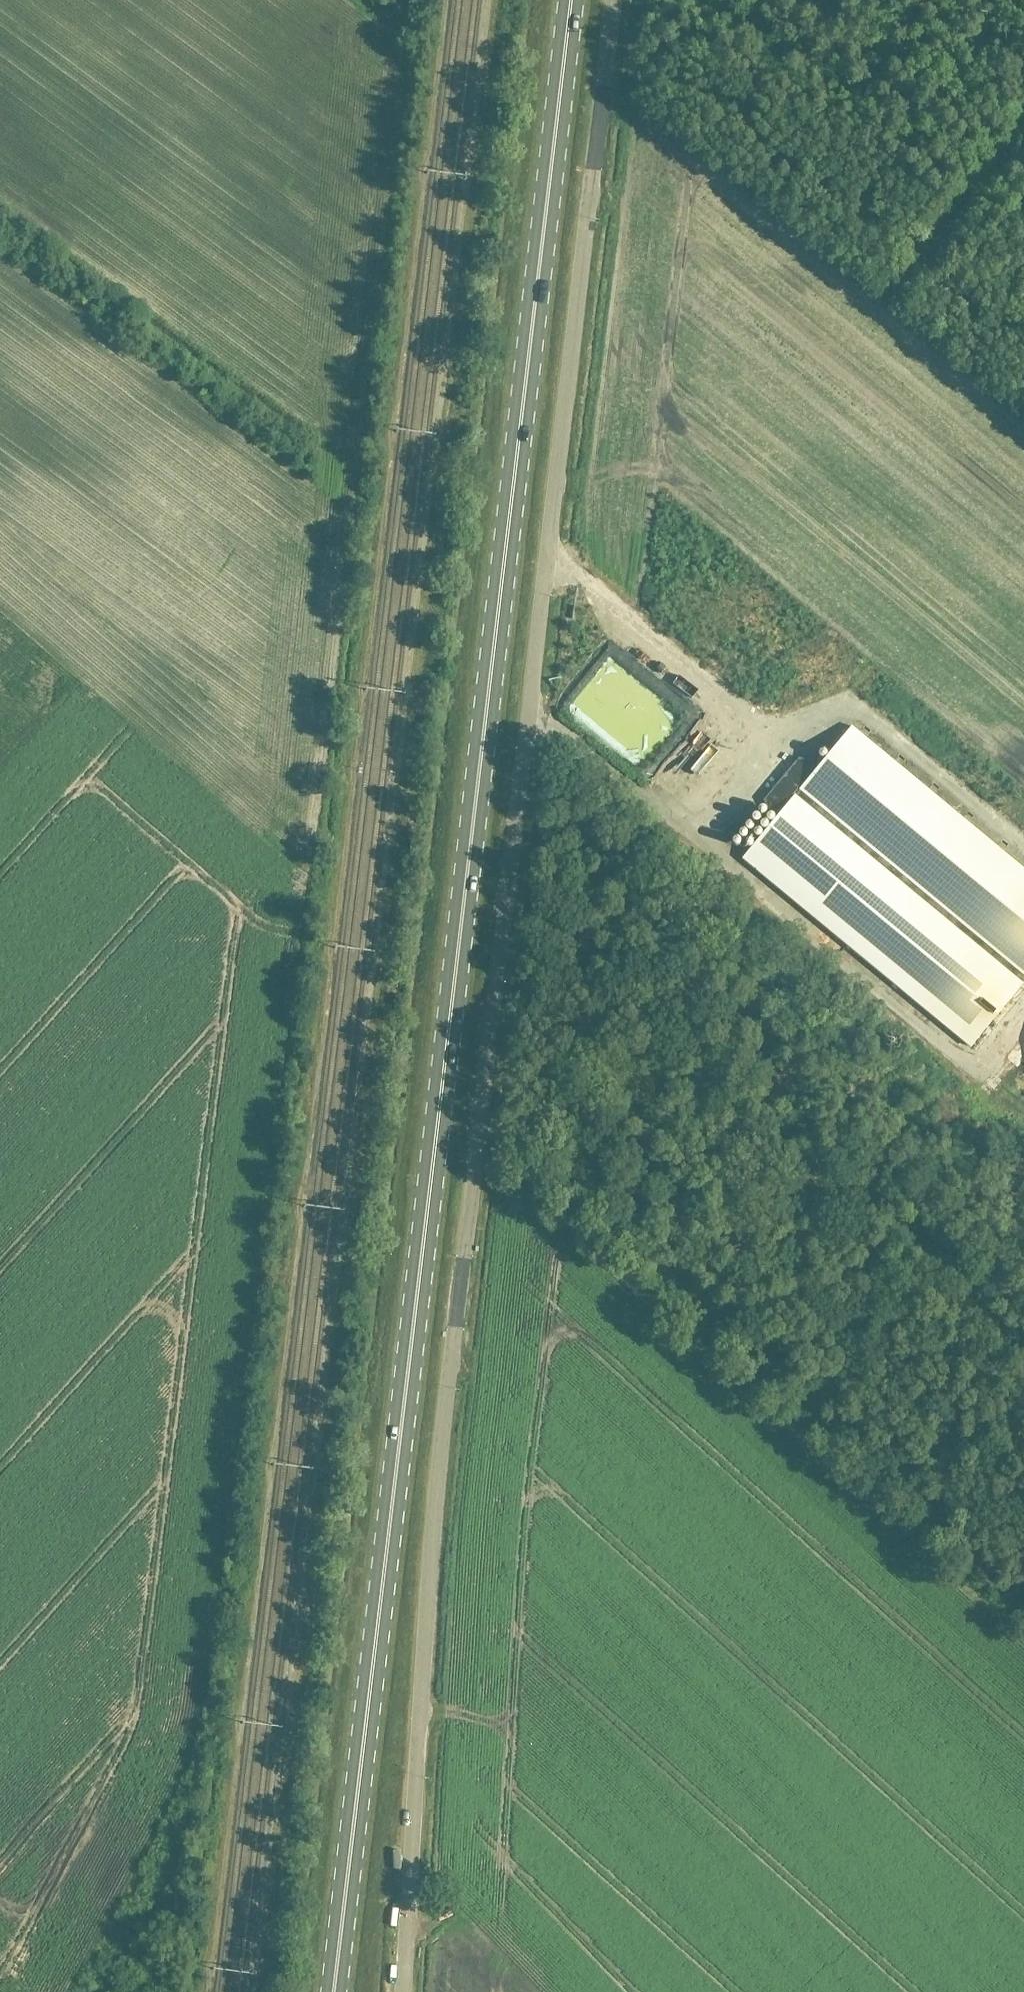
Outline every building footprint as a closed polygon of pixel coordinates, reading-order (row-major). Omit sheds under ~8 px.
[(768,810),(777,818),(743,859),(970,1047),(1023,982),(1023,870),(852,728),(817,769),(808,762),(799,759),(764,801),(768,810)]
